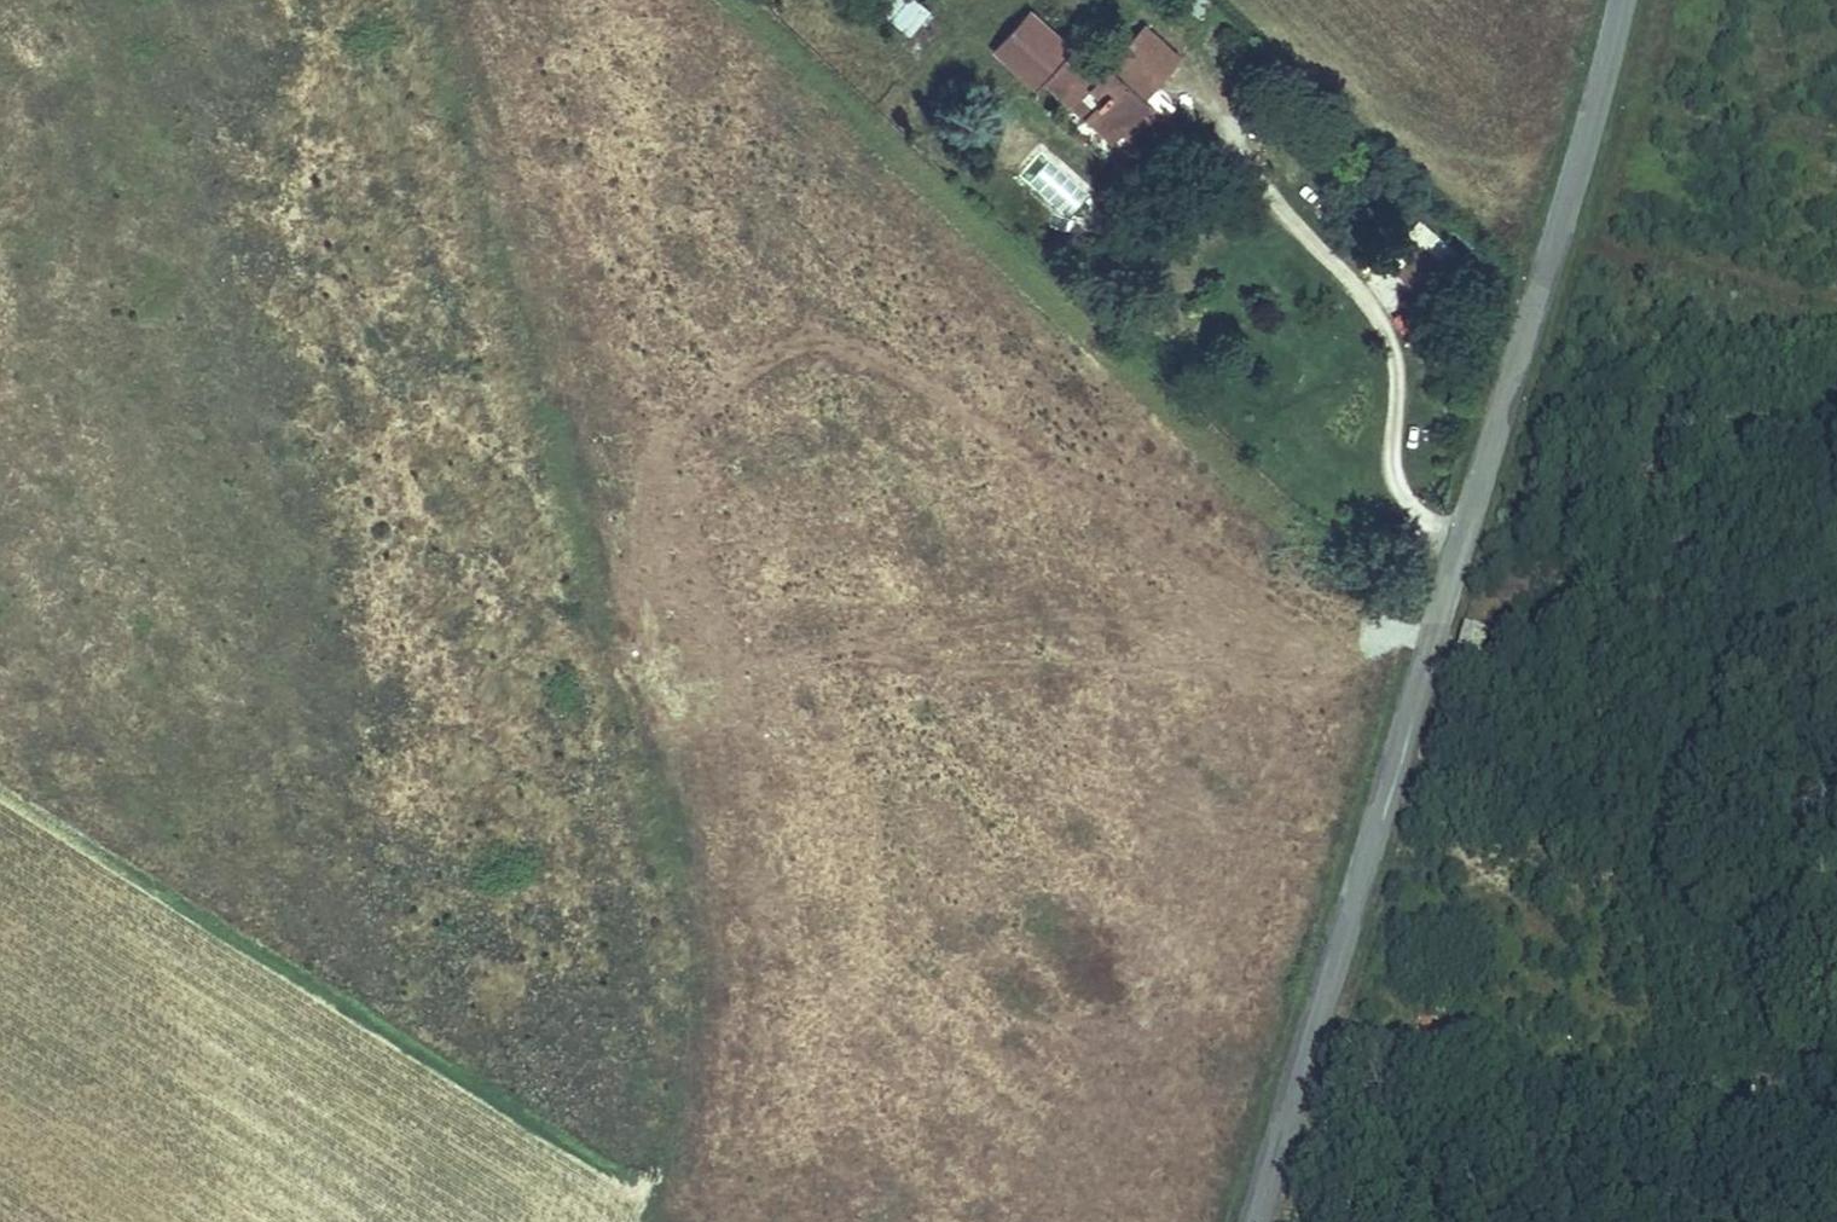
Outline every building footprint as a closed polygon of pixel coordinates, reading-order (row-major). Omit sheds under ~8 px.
[(907,38),(929,12),(915,0),(873,0),(869,5),(907,38)] [(1005,80),(1036,108),(1053,89),(1072,105),(1063,116),(1093,142),(1120,110),(1112,104),(1144,66),(1102,30),(1072,65),(1042,38),(1033,48),(991,11),(956,51),(998,89),(1005,80)] [(1072,105),(1053,89),(1036,108),(1085,151),(1093,142),(1063,116),(1072,105)] [(1120,110),(1093,142),(1115,160),(1141,129),(1120,110)]
